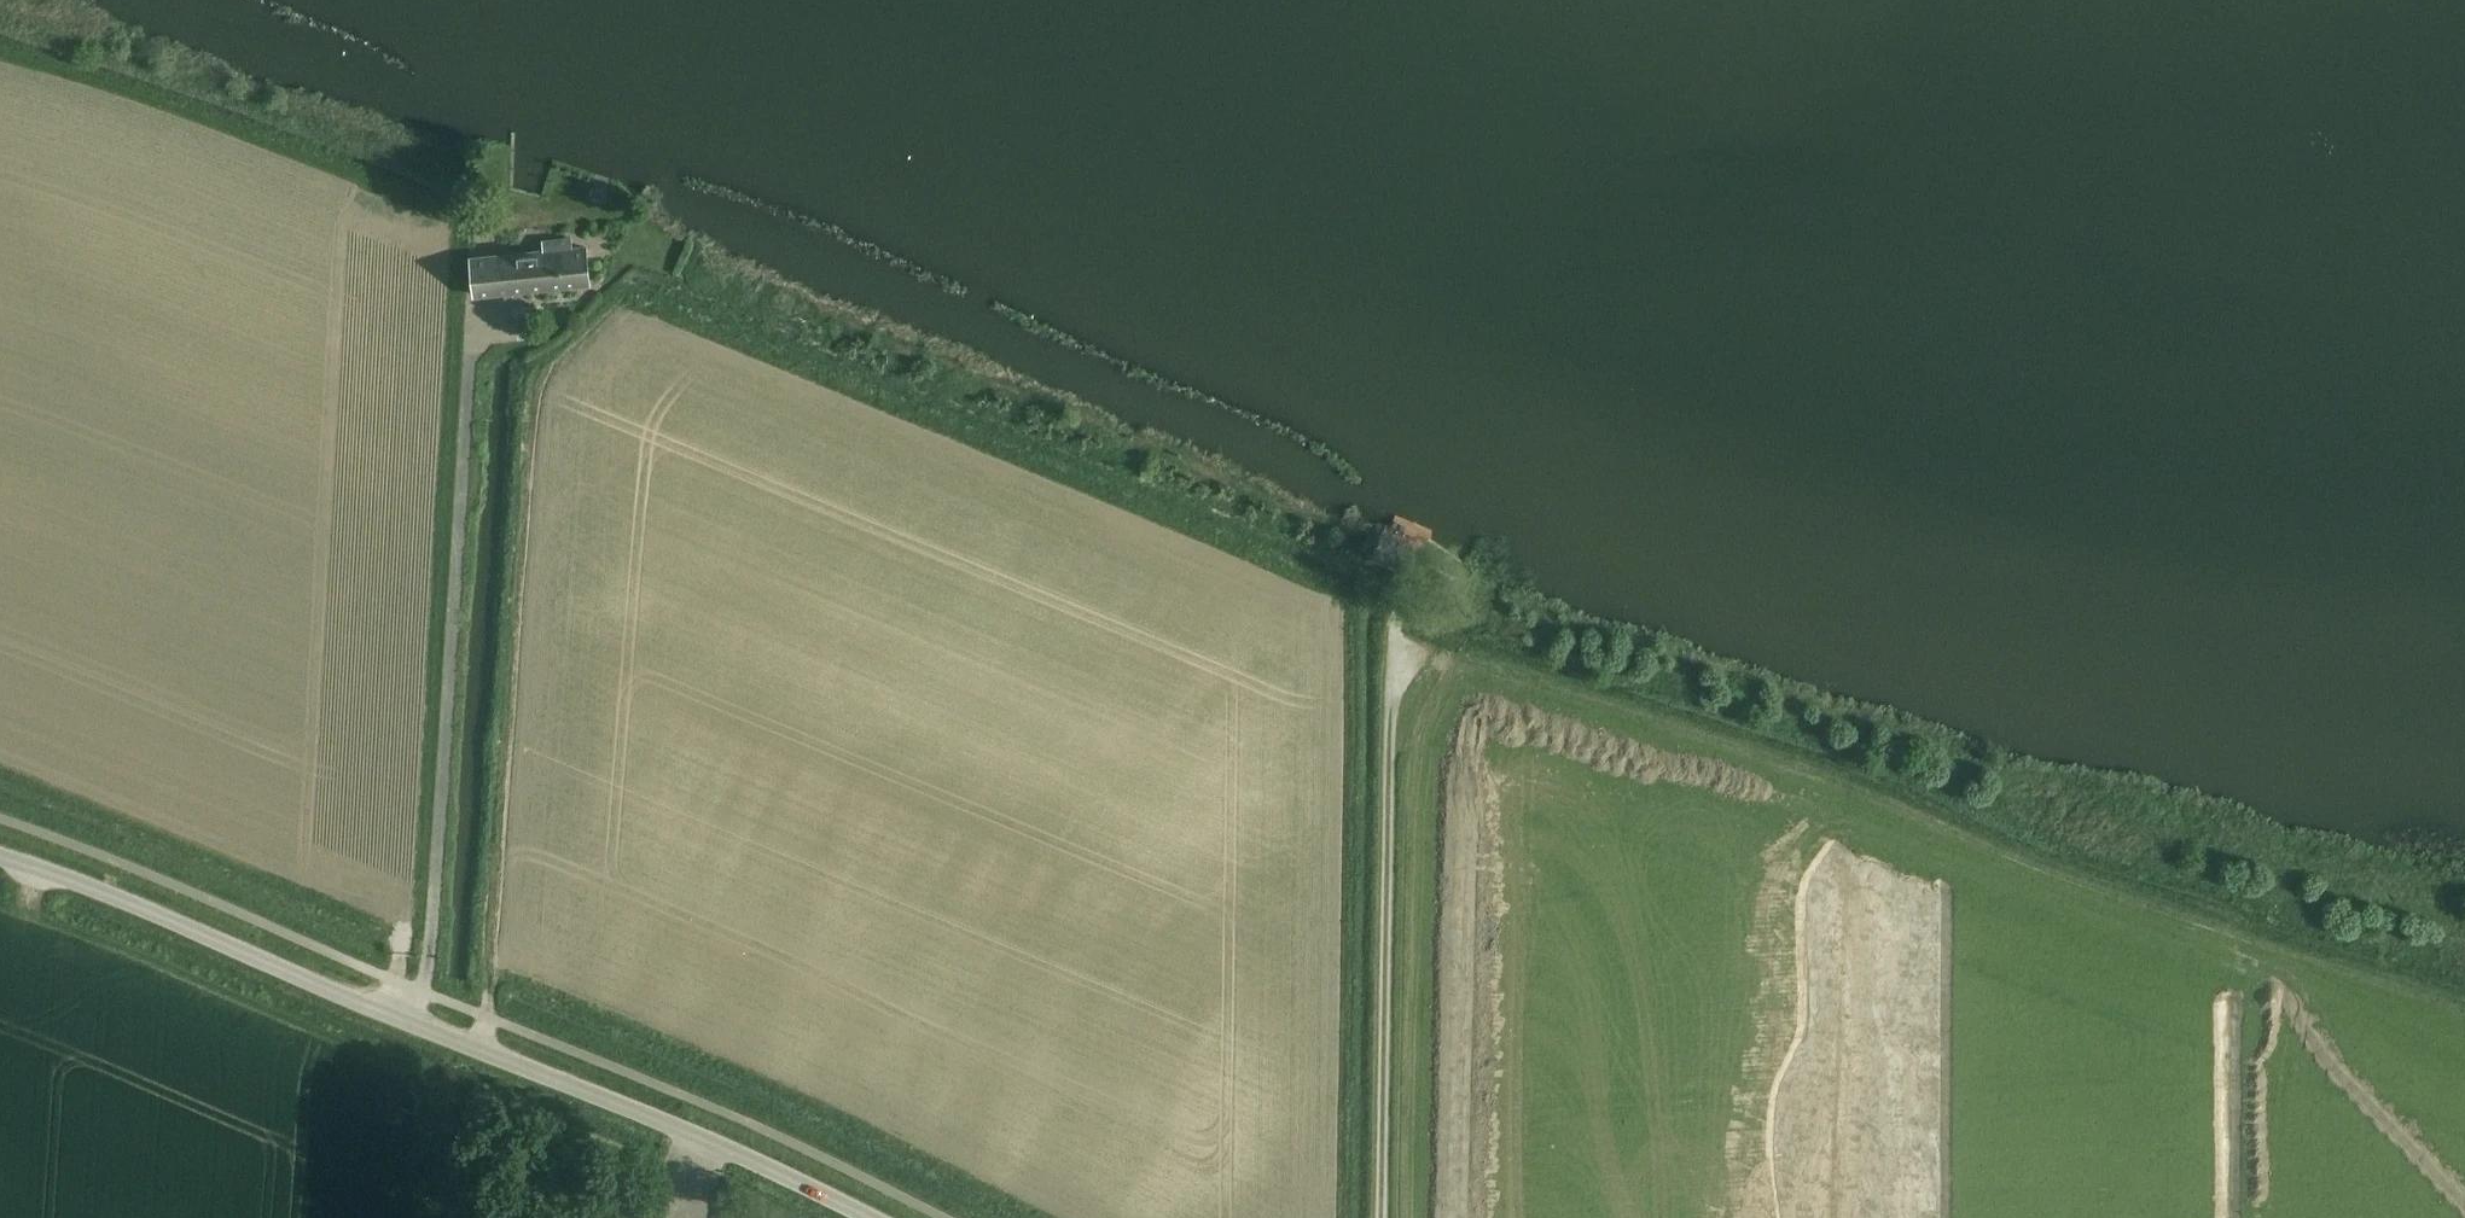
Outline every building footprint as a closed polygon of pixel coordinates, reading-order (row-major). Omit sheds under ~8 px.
[(573,243),(572,235),(541,238),(542,246),(469,253),(473,295),(589,283),(585,241),(573,243)] [(1384,538),(1380,536),(1369,566),(1400,576),(1411,548),(1384,538)] [(1454,591),(1458,582),(1439,573),(1435,582),(1454,591)]
